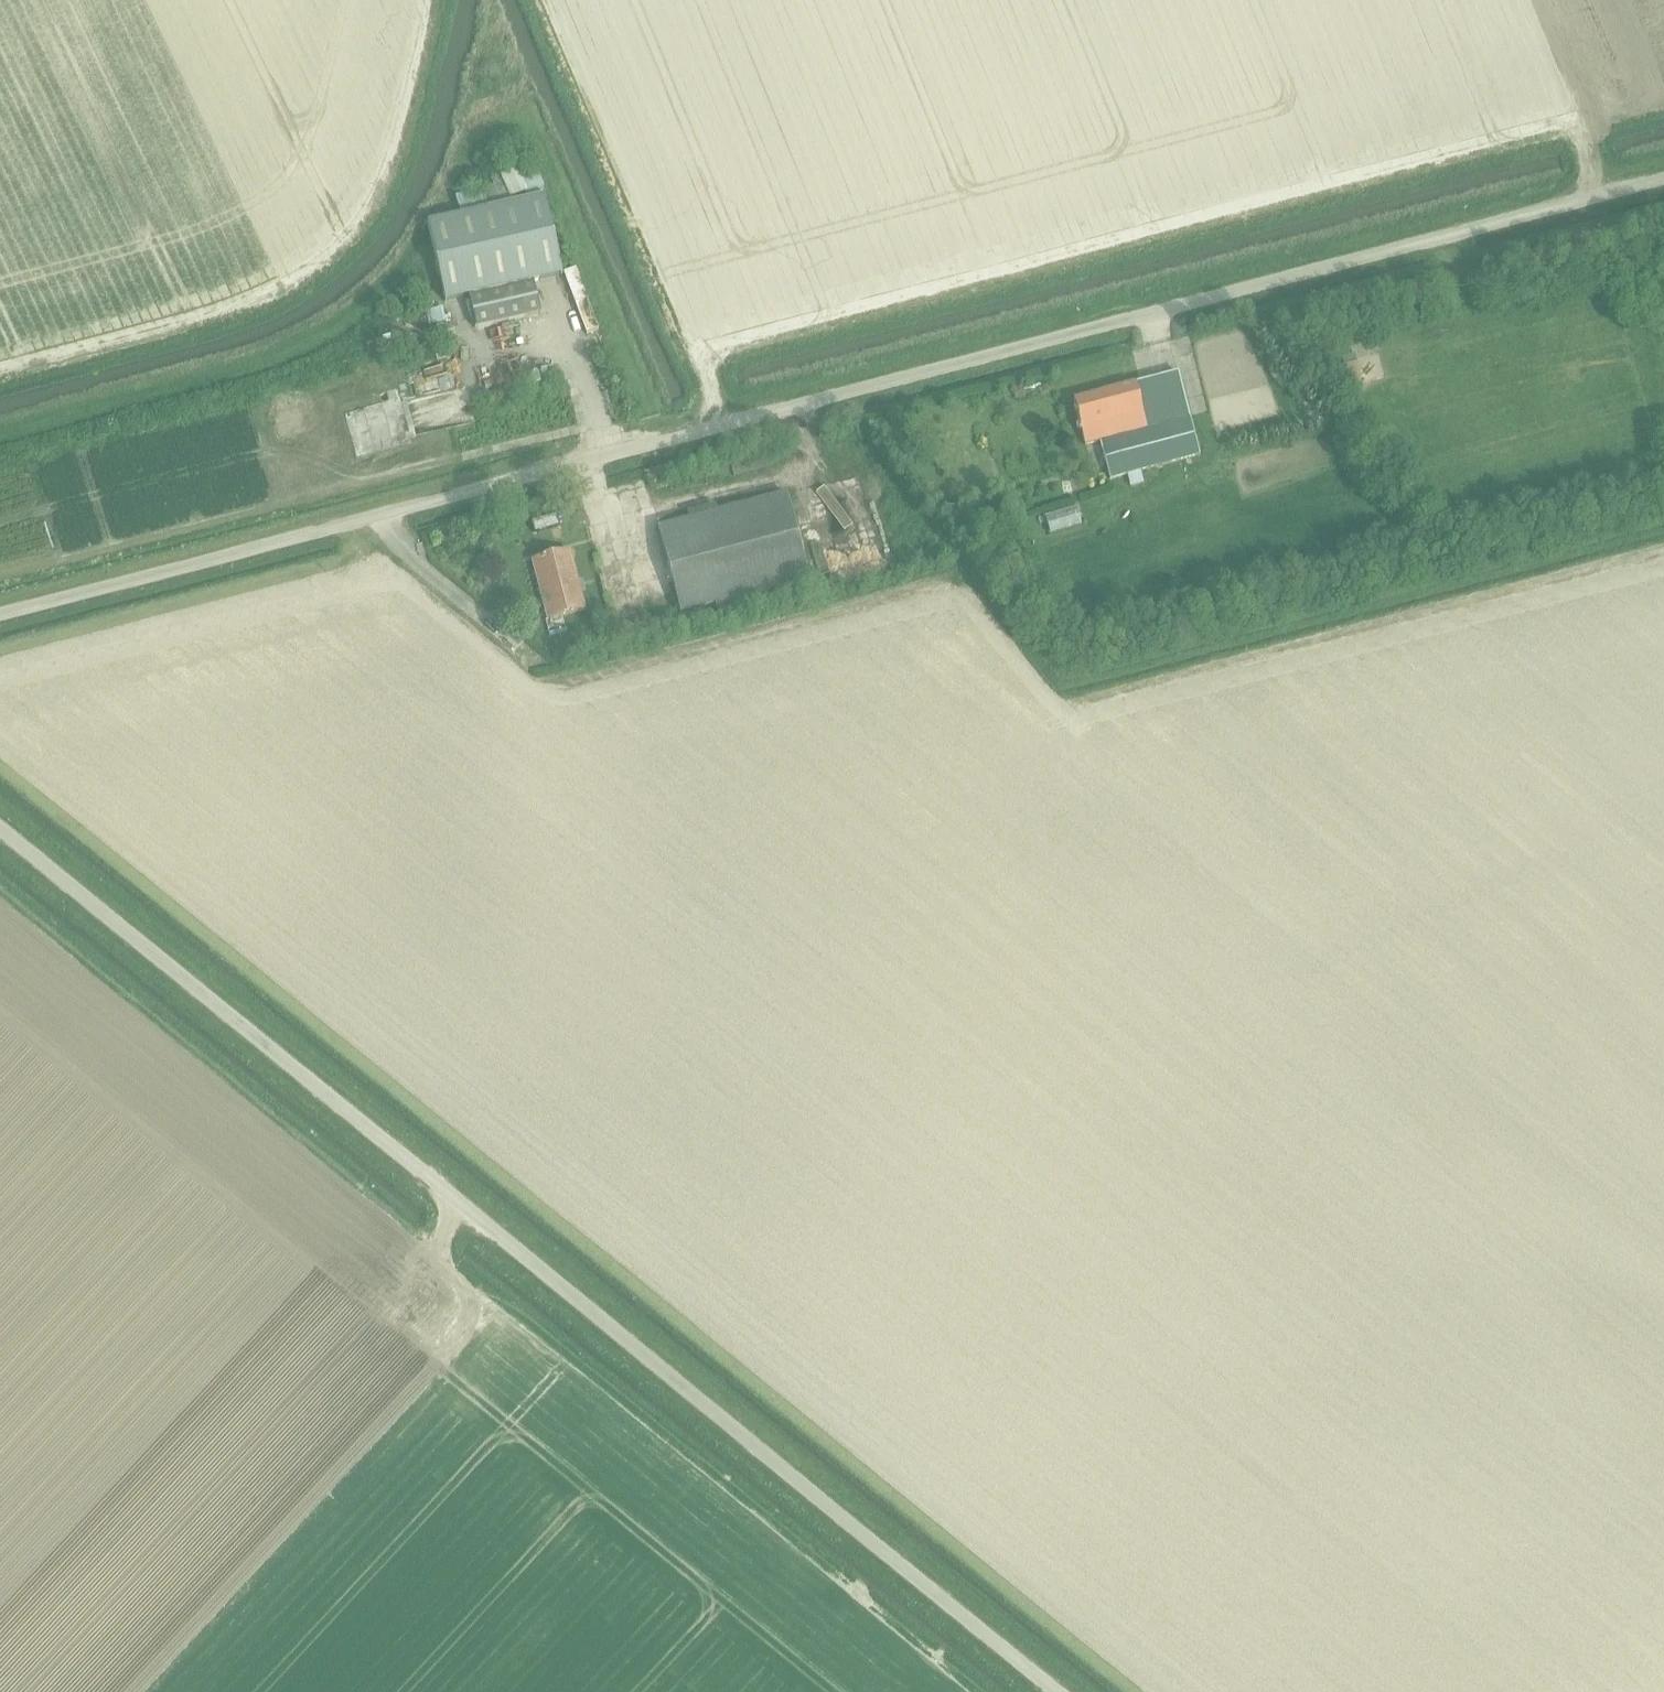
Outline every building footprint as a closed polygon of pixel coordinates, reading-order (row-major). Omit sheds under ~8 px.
[(480,191),(489,209),(527,192),(526,189),(538,184),(533,172),(520,177),(514,163),(510,165),(508,161),(501,164),(502,167),(496,169),(498,173),(490,176),(493,184),(480,191)] [(538,198),(489,209),(427,223),(445,301),(469,296),(476,328),(540,314),(533,281),(556,276),(538,198)] [(1344,365),(1349,384),(1361,381),(1357,362),(1344,365)] [(1270,374),(1283,391),(1291,384),(1279,368),(1270,374)] [(1177,373),(1142,382),(1073,401),(1085,446),(1099,442),(1110,479),(1140,471),(1140,470),(1198,455),(1177,373)] [(364,464),(420,448),(419,443),(408,403),(404,388),(384,393),(389,411),(352,421),(364,464)] [(658,528),(675,592),(681,614),(715,605),(719,621),(759,610),(755,594),(809,580),(786,494),(658,528)] [(548,620),(584,610),(568,552),(533,561),(548,620)]
